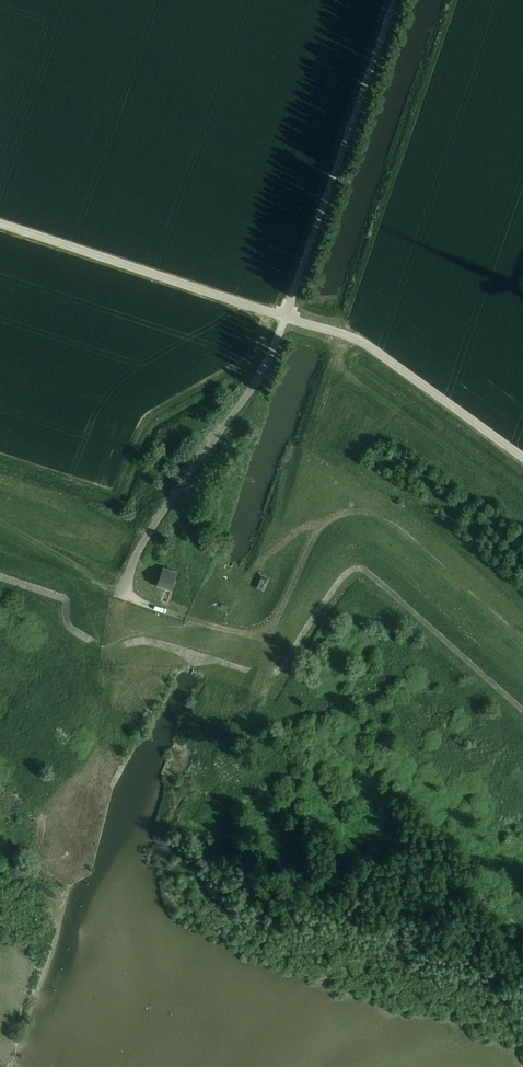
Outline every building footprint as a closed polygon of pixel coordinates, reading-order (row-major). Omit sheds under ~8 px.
[(157,585),(171,589),(177,572),(162,567),(160,576),(156,575),(154,583),(157,584),(157,585)] [(259,572),(253,586),(264,591),(270,577),(259,572)]
